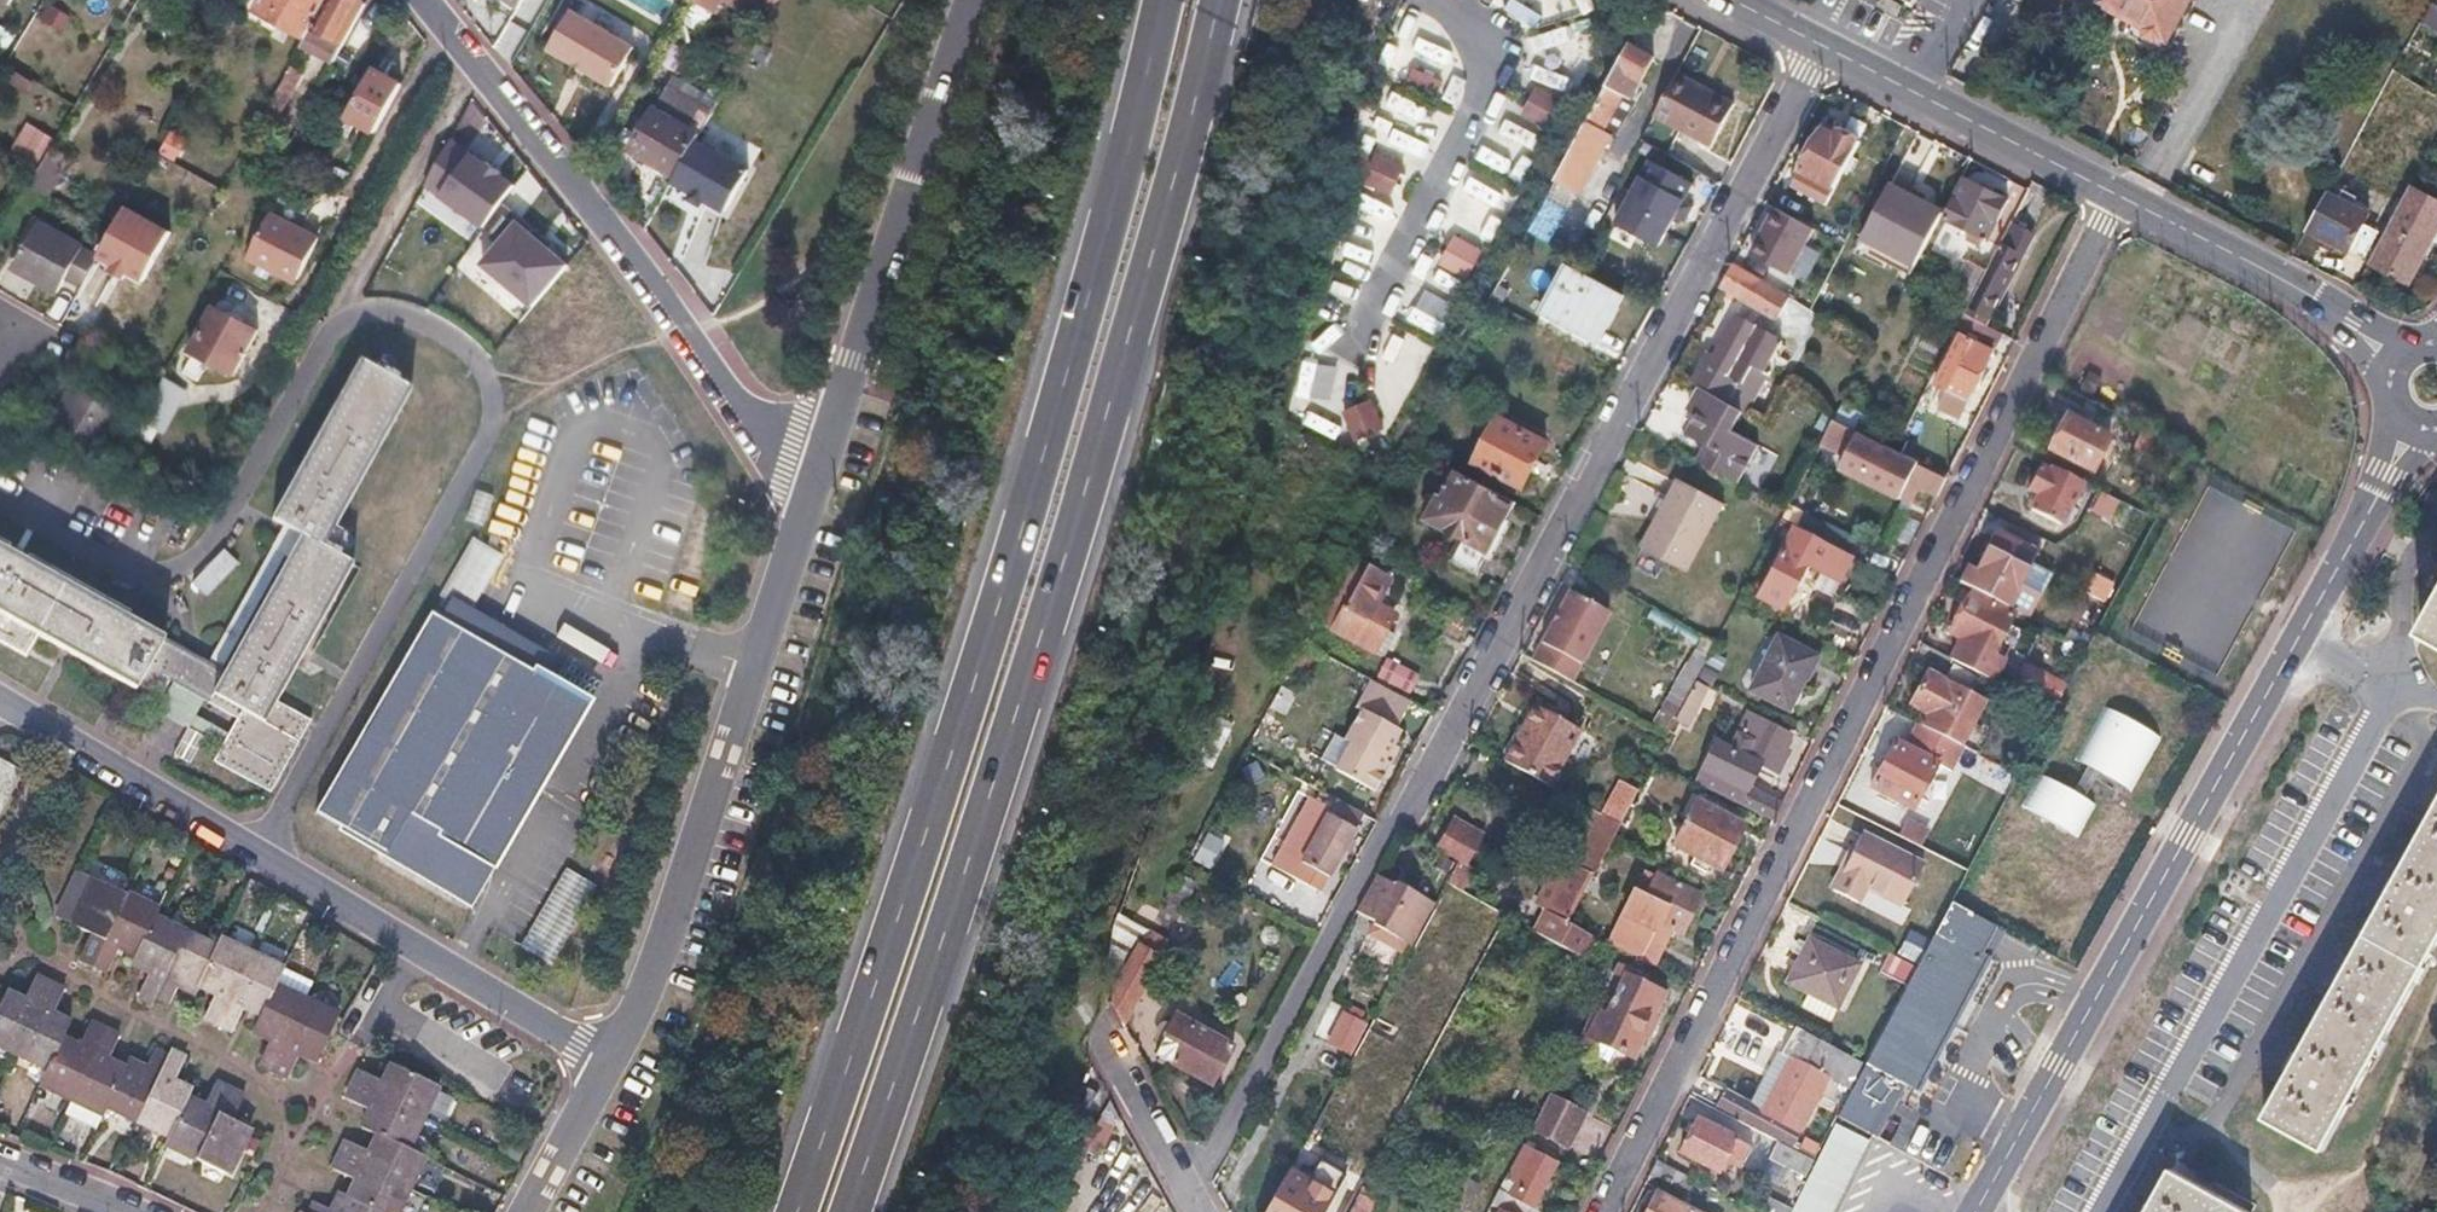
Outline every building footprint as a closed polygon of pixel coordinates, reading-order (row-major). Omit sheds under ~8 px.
[(256,12),(305,39),(327,0),(263,0),(256,12)] [(356,0),(327,0),(305,39),(300,48),(333,67),(345,44),(361,14),(366,6),(356,0)] [(493,2),(510,11),(516,0),(494,0),(493,2)] [(716,11),(722,0),(696,0),(716,11)] [(769,21),(781,0),(731,0),(769,21)] [(1884,0),(1882,0),(1877,11),(1896,21),(1902,9),(1884,0)] [(2102,1),(2141,22),(2139,26),(2166,41),(2189,0),(2103,0),(2102,1)] [(2423,19),(2436,26),(2436,6),(2432,3),(2423,19)] [(637,48),(573,11),(550,51),(574,65),(587,73),(614,88),(637,48)] [(379,23),(361,14),(345,44),(362,53),(379,23)] [(1642,49),(1630,43),(1588,121),(1608,131),(1627,95),(1631,98),(1654,56),(1642,49)] [(1538,86),(1551,94),(1565,67),(1552,60),(1538,86)] [(574,65),(569,72),(583,80),(587,73),(574,65)] [(302,75),(289,67),(256,127),(269,134),(302,75)] [(1551,94),(1564,101),(1579,74),(1565,67),(1551,94)] [(1414,69),(1406,86),(1420,93),(1428,76),(1414,69)] [(404,87),(374,71),(348,119),(377,136),(404,87)] [(1706,89),(1678,74),(1653,118),(1711,149),(1735,105),(1706,89)] [(1441,82),(1428,76),(1420,93),(1434,99),(1441,82)] [(689,102),(670,91),(635,153),(678,180),(701,138),(676,124),(689,102)] [(724,98),(701,138),(678,180),(667,198),(699,216),(756,117),(724,98)] [(1608,131),(1588,121),(1556,181),(1583,196),(1615,137),(1608,131)] [(24,122),(15,150),(38,158),(47,130),(24,122)] [(1837,133),(1825,127),(1803,169),(1835,186),(1861,137),(1851,131),(1841,126),(1837,133)] [(180,151),(162,142),(152,160),(170,170),(180,151)] [(507,183),(463,147),(429,189),(473,225),(507,183)] [(1389,160),(1375,154),(1363,181),(1377,188),(1389,160)] [(1403,166),(1389,160),(1377,188),(1390,194),(1403,166)] [(1652,161),(1617,224),(1661,245),(1695,183),(1652,161)] [(1990,184),(1969,173),(1948,216),(1990,237),(2011,194),(1990,184)] [(1945,210),(1924,199),(1927,193),(1920,189),(1912,185),(1909,191),(1892,182),(1858,245),(1911,273),(1945,210)] [(2414,185),(2393,222),(2396,224),(2425,240),(2436,219),(2436,198),(2414,185)] [(2382,228),(2326,197),(2306,234),(2327,246),(2348,258),(2349,256),(2362,262),(2382,228)] [(1805,229),(1764,207),(1740,252),(1782,273),(1805,229)] [(292,220),(275,211),(250,257),(267,267),(292,220)] [(97,258),(96,261),(141,286),(167,239),(122,214),(97,258)] [(561,262),(514,219),(477,259),(524,302),(561,262)] [(321,236),(292,220),(267,267),(295,282),(321,236)] [(2012,221),(1987,269),(1969,304),(1968,305),(1990,316),(2021,256),(2020,255),(2032,232),(2022,227),(2012,221)] [(2396,224),(2374,261),(2394,271),(2413,282),(2426,259),(2432,262),(2436,252),(2436,250),(2430,247),(2432,244),(2425,240),(2396,224)] [(97,258),(35,225),(11,270),(56,294),(62,283),(78,292),(80,289),(96,261),(97,258)] [(324,238),(321,236),(295,282),(298,284),(324,238)] [(1441,264),(1455,271),(1469,244),(1455,237),(1441,264)] [(1455,271),(1468,278),(1482,251),(1469,244),(1455,271)] [(1987,269),(1968,259),(1950,294),(1969,304),(1987,269)] [(1626,293),(1571,264),(1545,312),(1600,342),(1626,293)] [(1731,265),(1720,287),(1779,318),(1790,297),(1731,265)] [(1515,286),(1502,279),(1492,298),(1505,305),(1515,286)] [(256,333),(213,309),(190,351),(233,375),(256,333)] [(1956,330),(1962,333),(1935,384),(1946,389),(1936,408),(1957,418),(2001,334),(1964,314),(1956,330)] [(1713,363),(1705,359),(1693,382),(1702,387),(1732,403),(1754,363),(1765,369),(1781,338),(1738,315),(1713,363)] [(1379,367),(1413,380),(1427,346),(1393,333),(1379,367)] [(35,635),(153,701),(166,679),(170,682),(201,699),(234,718),(210,760),(264,790),(304,719),(269,698),(345,561),(331,554),(334,549),(324,544),(322,549),(314,544),(325,524),(400,387),(388,380),(390,376),(382,371),(380,375),(355,361),(269,519),(295,534),(219,669),(0,546),(0,640),(24,654),(35,635)] [(1765,369),(1754,363),(1732,403),(1742,408),(1747,411),(1768,371),(1765,369)] [(157,387),(149,402),(132,433),(150,443),(179,390),(161,380),(157,387)] [(1689,410),(1700,415),(1690,432),(1709,442),(1698,461),(1738,483),(1758,446),(1730,431),(1742,408),(1732,403),(1702,387),(1689,410)] [(113,418),(69,391),(42,434),(86,462),(113,418)] [(1344,413),(1350,427),(1378,415),(1372,401),(1344,413)] [(2071,403),(2050,447),(2099,470),(2120,427),(2071,403)] [(1503,413),(1478,460),(1526,485),(1550,437),(1503,413)] [(1378,415),(1350,427),(1356,441),(1384,429),(1378,415)] [(1946,476),(1833,418),(1821,441),(1846,454),(1839,467),(1899,497),(1901,493),(1911,498),(1918,486),(1937,496),(1946,476)] [(0,431),(0,461),(13,439),(0,431)] [(2086,484),(2052,466),(2049,473),(2038,467),(2027,489),(2041,496),(2032,511),(2063,528),(2086,484)] [(1446,495),(1440,492),(1427,516),(1463,535),(1453,554),(1479,568),(1517,499),(1461,468),(1446,495)] [(1722,502),(1677,477),(1641,544),(1688,569),(1722,502)] [(1901,493),(1899,497),(1909,502),(1911,498),(1901,493)] [(1810,536),(1819,519),(1802,511),(1794,528),(1810,536)] [(1794,528),(1792,527),(1756,600),(1780,612),(1803,565),(1838,583),(1851,557),(1810,536),(1794,528)] [(1974,569),(1967,565),(1958,582),(2026,616),(2049,569),(2032,561),(2040,546),(2008,530),(2005,535),(1995,530),(1974,569)] [(506,548),(479,532),(445,589),(473,605),(506,548)] [(1393,579),(1357,561),(1327,617),(1340,623),(1335,633),(1384,659),(1393,642),(1383,637),(1387,631),(1370,622),(1374,615),(1393,579)] [(2114,584),(2094,574),(2085,592),(2105,602),(2114,584)] [(1965,590),(1945,632),(1956,637),(1947,656),(1993,680),(2004,660),(1989,652),(2009,612),(1965,590)] [(1608,612),(1569,591),(1533,660),(1537,662),(1561,675),(1571,681),(1608,612)] [(2436,642),(2436,611),(2424,634),(2436,642)] [(1370,622),(1387,631),(1383,637),(1393,642),(1400,629),(1374,615),(1370,622)] [(580,706),(429,617),(312,817),(383,859),(381,862),(457,906),(482,864),(486,866),(580,706)] [(1671,718),(1692,679),(1714,638),(1699,630),(1648,721),(1665,730),(1671,718)] [(1814,657),(1775,638),(1748,692),(1786,712),(1814,657)] [(1423,674),(1388,656),(1378,676),(1412,694),(1423,674)] [(2070,682),(2031,662),(2021,682),(2060,702),(2070,682)] [(1950,666),(1944,677),(1972,692),(1978,681),(1950,666)] [(1909,706),(1927,715),(1922,726),(1960,746),(1983,700),(1926,671),(1909,706)] [(1357,705),(1362,708),(1346,737),(1351,740),(1336,769),(1375,790),(1390,761),(1386,759),(1394,744),(1402,729),(1395,725),(1409,698),(1371,677),(1357,705)] [(1699,682),(1692,679),(1671,718),(1681,723),(1695,696),(1692,695),(1699,682)] [(201,699),(170,682),(153,711),(184,728),(201,699)] [(2031,699),(2016,692),(2011,702),(2025,710),(2031,699)] [(1541,711),(1531,705),(1522,721),(1532,726),(1541,711)] [(2160,738),(2106,710),(2078,763),(2132,792),(2160,738)] [(1532,726),(1522,721),(1501,760),(1549,786),(1578,731),(1541,711),(1532,726)] [(1731,751),(1713,741),(1692,781),(1771,822),(1780,804),(1749,788),(1761,765),(1779,774),(1788,757),(1782,754),(1791,737),(1749,716),(1731,751)] [(1903,748),(1893,743),(1871,789),(1914,811),(1937,764),(1951,771),(1964,748),(1960,746),(1922,726),(1915,723),(1903,748)] [(1398,746),(1394,744),(1386,759),(1390,761),(1398,746)] [(0,764),(0,817),(23,776),(0,764)] [(1635,785),(1617,775),(1597,812),(1615,822),(1635,785)] [(2093,805),(2038,777),(2021,810),(2076,838),(2093,805)] [(1365,811),(1337,796),(1332,806),(1311,795),(1273,863),(1296,876),(1322,890),(1365,811)] [(1737,823),(1692,800),(1669,845),(1715,868),(1737,823)] [(1576,827),(1584,831),(1545,906),(1565,916),(1580,888),(1595,860),(1606,839),(1615,822),(1597,812),(1587,806),(1576,827)] [(1482,829),(1450,811),(1432,845),(1453,856),(1465,862),(1473,846),(1482,829)] [(2325,1149),(2436,946),(2436,812),(2404,871),(2342,982),(2296,1064),(2267,1117),(2325,1149)] [(1929,832),(1911,823),(1903,840),(1921,849),(1929,832)] [(1921,868),(1859,837),(1831,893),(1855,905),(1863,889),(1900,907),(1921,868)] [(1612,869),(1595,860),(1580,888),(1583,890),(1575,906),(1594,915),(1602,899),(1598,897),(1612,869)] [(554,965),(595,880),(562,864),(521,949),(554,965)] [(1642,893),(1633,888),(1606,938),(1623,947),(1649,961),(1668,925),(1679,932),(1698,896),(1653,872),(1642,893)] [(1396,885),(1377,875),(1357,913),(1376,922),(1374,926),(1407,943),(1430,899),(1397,882),(1396,885)] [(126,898),(94,883),(71,929),(88,937),(78,959),(93,966),(126,898)] [(157,913),(126,898),(93,966),(106,972),(118,951),(135,959),(154,920),(157,913)] [(1916,971),(1906,990),(1865,1067),(1839,1115),(1877,1136),(1905,1082),(1919,1089),(1987,959),(1980,955),(1995,924),(1953,902),(1926,952),(1916,971)] [(1545,906),(1534,928),(1582,954),(1594,932),(1565,916),(1545,906)] [(186,935),(154,920),(135,959),(131,968),(146,976),(136,998),(152,1005),(155,997),(186,935)] [(216,949),(186,935),(155,997),(170,1004),(177,990),(194,997),(198,989),(216,949)] [(1858,968),(1807,941),(1784,985),(1803,996),(1835,1012),(1858,968)] [(220,942),(216,949),(198,989),(212,996),(201,1019),(216,1026),(250,956),(220,942)] [(1926,952),(1909,943),(1898,962),(1916,971),(1926,952)] [(1161,955),(1142,945),(1112,1001),(1124,1024),(1161,955)] [(282,971),(250,956),(216,1026),(231,1033),(242,1010),(259,1018),(274,988),(282,971)] [(1888,956),(1878,975),(1906,990),(1916,971),(1898,962),(1888,956)] [(1630,967),(1616,960),(1611,970),(1625,977),(1630,967)] [(1606,1013),(1592,1005),(1572,1044),(1586,1051),(1594,1036),(1631,1055),(1643,1031),(1638,1029),(1647,1012),(1652,1015),(1664,992),(1651,985),(1654,980),(1630,967),(1625,977),(1606,1013)] [(3,992),(0,998),(0,1045),(13,1052),(46,984),(30,976),(18,1000),(3,992)] [(59,990),(46,984),(13,1052),(45,1067),(60,1037),(67,1022),(48,1012),(59,990)] [(306,1003),(274,988),(259,1018),(251,1037),(267,1045),(257,1066),(272,1072),(306,1003)] [(1803,996),(1795,1011),(1827,1028),(1835,1012),(1803,996)] [(337,1017),(306,1003),(272,1072),(287,1079),(296,1059),(314,1067),(337,1017)] [(1360,1019),(1339,1008),(1324,1038),(1345,1049),(1360,1019)] [(1652,1015),(1647,1012),(1638,1029),(1643,1031),(1648,1034),(1657,1017),(1652,1015)] [(1232,1042),(1180,1015),(1159,1054),(1211,1082),(1232,1042)] [(60,1037),(45,1067),(37,1084),(68,1098),(102,1029),(85,1020),(74,1043),(60,1037)] [(116,1035),(102,1029),(68,1098),(61,1113),(92,1129),(103,1106),(122,1067),(104,1059),(116,1035)] [(1698,1076),(1689,1093),(1791,1147),(1826,1081),(1848,1093),(1862,1066),(1793,1030),(1779,1057),(1789,1062),(1763,1111),(1698,1076)] [(167,1050),(164,1058),(133,1120),(164,1135),(183,1098),(187,1089),(170,1081),(181,1057),(167,1050)] [(125,1059),(122,1067),(103,1106),(133,1120),(164,1058),(149,1051),(141,1067),(125,1059)] [(359,1070),(352,1085),(422,1118),(437,1087),(390,1065),(383,1082),(359,1070)] [(200,1107),(183,1098),(164,1135),(161,1142),(193,1158),(227,1089),(212,1082),(200,1107)] [(345,1099),(369,1110),(361,1129),(377,1137),(407,1150),(422,1118),(352,1085),(345,1099)] [(242,1096),(227,1089),(193,1158),(224,1173),(246,1128),(230,1120),(242,1096)] [(1580,1112),(1546,1094),(1528,1127),(1556,1141),(1563,1145),(1580,1112)] [(1871,1140),(1836,1121),(1791,1211),(1835,1211),(1871,1140)] [(1735,1142),(1697,1122),(1680,1156),(1717,1176),(1735,1142)] [(1556,1141),(1528,1127),(1521,1142),(1548,1156),(1556,1141)] [(370,1152),(346,1141),(339,1156),(409,1189),(423,1158),(407,1150),(377,1137),(370,1152)] [(1519,1145),(1488,1205),(1502,1211),(1527,1211),(1553,1163),(1519,1145)] [(1813,1164),(1776,1145),(1767,1163),(1803,1181),(1813,1164)] [(356,1182),(347,1201),(371,1211),(398,1211),(409,1189),(339,1156),(332,1171),(356,1182)] [(1654,1163),(1647,1177),(1674,1192),(1682,1177),(1654,1163)] [(2252,1211),(2171,1169),(2148,1211),(2252,1211)] [(1471,1193),(1457,1186),(1449,1202),(1463,1209),(1471,1193)] [(1357,1192),(1346,1211),(1369,1211),(1375,1202),(1357,1192)] [(1656,1195),(1647,1211),(1689,1211),(1656,1195)] [(347,1201),(339,1197),(332,1211),(371,1211),(347,1201)]
